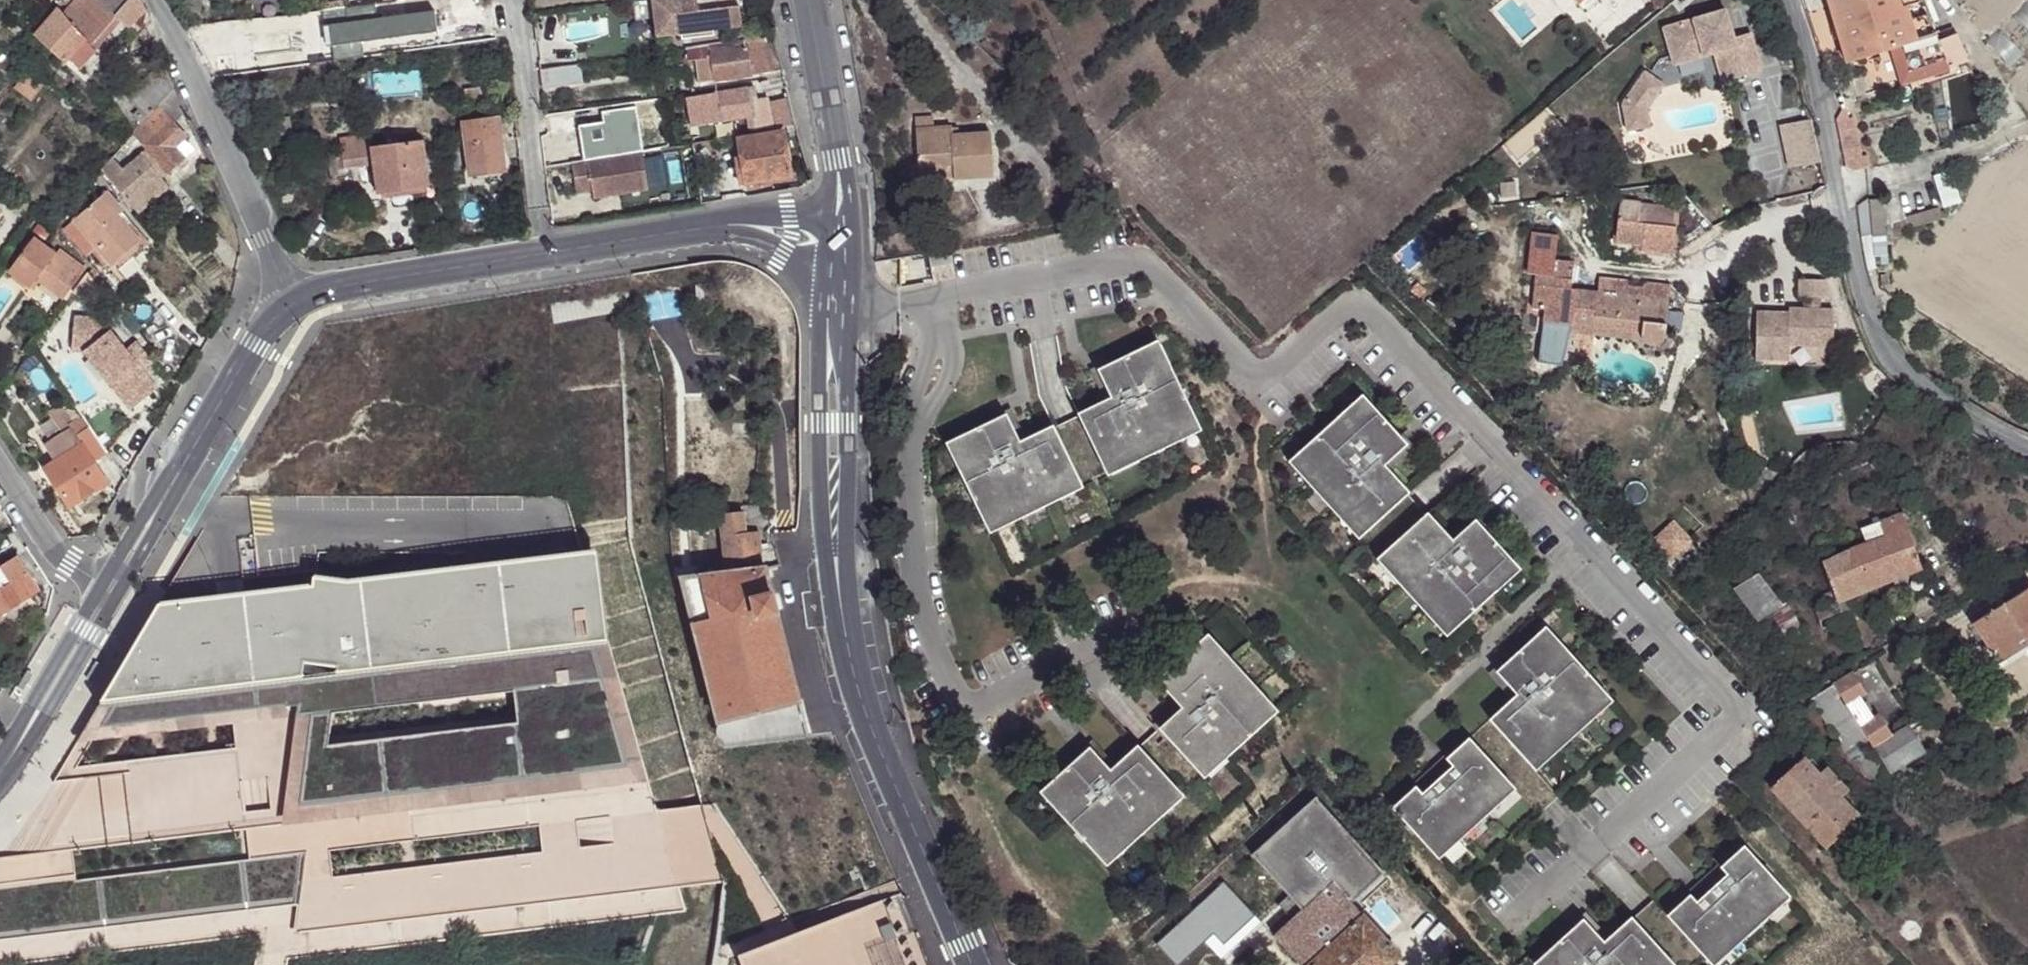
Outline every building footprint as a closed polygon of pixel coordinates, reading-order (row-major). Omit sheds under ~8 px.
[(138,0),(76,0),(64,13),(59,9),(35,35),(65,64),(68,62),(76,70),(95,50),(92,45),(119,17),(128,27),(146,11),(143,6),(138,0)] [(193,12),(206,11),(205,0),(192,0),(193,12)] [(636,30),(657,39),(652,0),(643,0),(632,2),(636,30)] [(657,39),(681,36),(682,41),(714,36),(713,30),(742,27),(738,0),(652,0),(657,39)] [(948,2),(943,8),(952,16),(957,9),(958,7),(957,3),(952,0),(948,2)] [(1924,78),(1948,71),(1933,37),(1919,0),(1828,0),(1846,64),(1892,50),(1898,72),(1921,66),(1924,78)] [(329,11),(353,8),(351,1),(328,4),(329,11)] [(1727,9),(1666,27),(1674,55),(1703,47),(1705,56),(1716,52),(1725,81),(1763,70),(1753,32),(1736,37),(1727,9)] [(185,29),(193,46),(205,41),(209,53),(243,49),(243,59),(229,61),(229,63),(231,70),(253,68),(276,64),(273,48),(271,24),(270,18),(238,22),(239,26),(196,32),(195,27),(185,29)] [(282,22),(271,24),(273,48),(285,46),(282,22)] [(417,26),(419,45),(442,44),(442,40),(446,39),(444,27),(440,28),(439,23),(417,26)] [(1937,36),(1948,71),(1949,73),(1971,63),(1960,36),(1954,40),(1951,32),(1937,36)] [(775,70),(766,39),(750,41),(746,42),(732,43),(732,47),(703,51),(704,58),(708,80),(775,70)] [(701,60),(704,58),(703,51),(732,47),(732,43),(680,51),(682,65),(702,62),(701,60)] [(1676,64),(1705,56),(1703,47),(1674,55),(1676,64)] [(218,72),(220,72),(218,64),(216,63),(215,58),(204,60),(213,76),(217,76),(218,72)] [(161,105),(176,90),(163,65),(138,91),(157,109),(161,105)] [(1898,72),(1902,85),(1924,78),(1921,66),(1898,72)] [(578,84),(576,67),(539,72),(542,91),(578,84)] [(14,87),(23,92),(37,74),(27,68),(14,87)] [(1649,110),(1665,85),(1647,71),(1624,105),(1629,132),(1652,127),(1649,110)] [(48,100),(56,91),(37,74),(23,92),(34,101),(40,94),(48,100)] [(751,116),(746,89),(746,87),(713,93),(718,122),(744,118),(751,116)] [(751,89),(746,89),(751,116),(744,118),(746,129),(766,126),(762,98),(752,100),(751,89)] [(185,112),(176,90),(161,105),(174,121),(185,112)] [(493,102),(492,90),(465,93),(467,105),(493,102)] [(718,122),(713,93),(682,97),(687,128),(718,122)] [(174,121),(161,105),(157,109),(134,135),(148,151),(167,173),(183,158),(175,147),(186,137),(174,121)] [(796,126),(789,105),(771,108),(773,130),(796,126)] [(1837,125),(1852,174),(1874,167),(1871,156),(1862,159),(1853,120),(1848,122),(1844,105),(1836,109),(1837,125)] [(1987,114),(1989,122),(2000,122),(1996,111),(1987,114)] [(587,136),(583,114),(547,119),(550,142),(587,136)] [(1787,124),(1795,163),(1822,156),(1813,119),(1787,124)] [(916,123),(917,132),(935,132),(934,122),(916,123)] [(466,140),(498,136),(496,123),(464,127),(466,140)] [(917,132),(919,172),(952,171),(953,184),(995,182),(992,137),(953,139),(953,131),(935,132),(917,132)] [(791,177),(782,133),(741,141),(744,161),(737,162),(742,187),(791,177)] [(499,140),(498,136),(466,140),(466,144),(499,140)] [(175,147),(183,158),(196,148),(186,137),(175,147)] [(335,140),(337,156),(367,152),(366,137),(335,140)] [(499,140),(466,144),(471,178),(504,172),(499,140)] [(426,189),(418,146),(367,152),(337,156),(339,167),(365,164),(370,196),(426,189)] [(124,172),(113,159),(102,172),(139,214),(169,187),(161,178),(167,173),(148,151),(124,172)] [(642,153),(571,165),(577,195),(592,192),(594,200),(648,191),(642,153)] [(952,171),(919,172),(918,186),(953,184),(952,171)] [(64,227),(87,255),(96,247),(116,271),(132,258),(127,251),(141,239),(118,211),(121,208),(107,190),(85,209),(73,220),(64,227)] [(1644,251),(1675,256),(1678,228),(1676,228),(1678,208),(1642,204),(1642,203),(1623,200),(1618,243),(1644,246),(1644,251)] [(69,215),(73,220),(85,209),(79,202),(69,215)] [(1575,263),(1557,261),(1559,236),(1535,234),(1530,274),(1538,275),(1534,309),(1546,311),(1545,323),(1642,334),(1643,337),(1643,339),(1643,340),(1644,341),(1645,342),(1646,343),(1647,344),(1648,345),(1650,346),(1651,347),(1653,347),(1656,347),(1658,346),(1659,346),(1660,345),(1661,345),(1663,344),(1663,343),(1664,341),(1665,340),(1666,339),(1666,338),(1670,300),(1641,297),(1631,296),(1599,292),(1573,289),(1575,263)] [(146,246),(141,239),(127,251),(132,258),(146,246)] [(55,254),(33,240),(9,277),(32,292),(39,283),(65,299),(85,268),(57,249),(55,254)] [(926,249),(897,254),(901,283),(931,279),(928,263),(926,252),(926,249)] [(945,249),(926,252),(928,263),(947,260),(945,249)] [(1799,280),(1798,298),(1803,298),(1813,299),(1826,299),(1827,281),(1799,280)] [(1642,289),(1631,289),(1631,296),(1641,297),(1642,289)] [(1803,298),(1803,311),(1813,311),(1813,299),(1803,298)] [(1803,311),(1795,311),(1795,315),(1763,314),(1762,362),(1795,362),(1795,347),(1840,348),(1840,312),(1813,311),(1803,311)] [(82,312),(78,344),(91,346),(116,380),(129,370),(148,396),(161,386),(147,367),(158,358),(143,338),(132,346),(116,325),(111,329),(99,313),(82,312)] [(1642,334),(1545,323),(1544,331),(1572,334),(1645,342),(1644,341),(1643,340),(1643,339),(1643,337),(1642,334)] [(1152,341),(1142,346),(1155,373),(1165,368),(1152,341)] [(1115,394),(1073,414),(1098,466),(1125,453),(1138,447),(1191,420),(1165,368),(1155,373),(1142,346),(1101,366),(1115,394)] [(129,370),(116,380),(135,406),(148,396),(129,370)] [(1364,386),(1340,406),(1347,414),(1370,394),(1364,386)] [(1376,449),(1400,429),(1370,394),(1347,414),(1340,406),(1296,443),(1333,488),(1343,499),(1363,523),(1407,485),(1376,449)] [(731,396),(732,407),(745,407),(744,396),(731,396)] [(110,480),(96,460),(107,452),(90,427),(91,426),(84,415),(74,422),(63,405),(51,413),(66,435),(49,445),(59,459),(48,466),(72,504),(110,480)] [(992,419),(951,440),(965,467),(955,472),(981,524),(1033,498),(1046,492),(1073,478),(1048,427),(1006,447),(992,419)] [(1191,420),(1138,447),(1143,456),(1196,430),(1191,420)] [(951,440),(941,445),(955,472),(965,467),(951,440)] [(1333,488),(1296,443),(1288,450),(1325,495),(1333,488)] [(1125,453),(1098,466),(1103,476),(1130,463),(1125,453)] [(1073,478),(1046,492),(1051,502),(1078,488),(1073,478)] [(1033,498),(981,524),(985,534),(1038,508),(1033,498)] [(1343,499),(1334,506),(1354,529),(1363,523),(1343,499)] [(1425,506),(1381,544),(1400,567),(1410,578),(1448,623),(1492,586),(1485,578),(1508,558),(1479,523),(1455,543),(1425,506)] [(783,567),(777,544),(760,547),(758,531),(752,525),(746,526),(742,511),(722,515),(731,571),(769,566),(770,568),(783,567)] [(1859,594),(1873,588),(1922,568),(1901,514),(1876,523),(1857,531),(1864,546),(1845,554),(1822,566),(1832,592),(1834,599),(1836,603),(1847,599),(1859,594)] [(1669,561),(1692,540),(1672,519),(1649,539),(1669,561)] [(1381,544),(1372,551),(1392,574),(1400,567),(1381,544)] [(289,826),(289,809),(634,766),(597,641),(612,636),(586,552),(162,607),(107,702),(116,707),(116,708),(105,731),(238,715),(242,748),(84,769),(72,788),(55,790),(13,860),(0,862),(0,935),(305,898),(310,854),(336,851),(544,826),(583,821),(585,847),(561,850),(567,892),(680,879),(662,811),(652,781),(289,826)] [(36,588),(16,558),(2,568),(0,566),(0,613),(36,588)] [(1508,558),(1485,578),(1492,586),(1515,566),(1508,558)] [(731,571),(683,578),(726,747),(811,735),(770,568),(769,566),(731,571)] [(1770,612),(1781,606),(1759,575),(1731,589),(1757,621),(1770,612)] [(1410,578),(1401,585),(1439,630),(1448,623),(1410,578)] [(1878,599),(1873,588),(1859,594),(1863,605),(1878,599)] [(1970,625),(1998,668),(2027,649),(2027,589),(1970,625)] [(1834,599),(1832,592),(1822,596),(1825,603),(1834,599)] [(1854,617),(1847,599),(1836,603),(1816,612),(1823,630),(1854,617)] [(1786,603),(1781,606),(1770,612),(1787,638),(1802,629),(1786,603)] [(1545,624),(1537,631),(1557,654),(1566,646),(1545,624)] [(1208,628),(1200,635),(1220,658),(1228,651),(1208,628)] [(1488,716),(1527,759),(1549,739),(1560,729),(1604,689),(1566,646),(1557,654),(1537,631),(1503,661),(1524,684),(1488,716)] [(1166,729),(1196,763),(1219,743),(1226,751),(1269,712),(1230,669),(1220,658),(1200,635),(1157,674),(1188,709),(1166,729)] [(652,781),(612,636),(597,641),(634,766),(289,809),(289,826),(652,781)] [(1238,661),(1230,669),(1269,712),(1277,705),(1238,661)] [(1873,747),(1876,744),(1892,735),(1879,716),(1876,719),(1861,694),(1864,691),(1853,673),(1835,684),(1873,747)] [(1859,755),(1873,747),(1835,684),(1813,697),(1852,758),(1859,755)] [(1604,689),(1560,729),(1568,737),(1612,697),(1604,689)] [(55,790),(72,788),(84,769),(105,731),(116,708),(107,702),(55,790)] [(1911,725),(1914,730),(1933,718),(1930,714),(1911,725)] [(1892,735),(1876,744),(1893,772),(1928,750),(1914,730),(1911,725),(1893,736),(1892,735)] [(1434,764),(1391,804),(1429,847),(1474,807),(1484,797),(1507,777),(1468,734),(1445,755),(1453,763),(1442,773),(1434,764)] [(1081,747),(1047,777),(1068,800),(1060,808),(1098,851),(1142,812),(1153,802),(1175,782),(1137,739),(1102,770),(1081,747)] [(1549,739),(1527,759),(1534,767),(1557,747),(1549,739)] [(1219,743),(1196,763),(1203,772),(1226,751),(1219,743)] [(1893,772),(1876,744),(1873,747),(1859,755),(1875,783),(1893,772)] [(1445,755),(1434,764),(1442,773),(1453,763),(1445,755)] [(1770,788),(1823,849),(1859,818),(1848,805),(1856,799),(1827,767),(1820,774),(1806,758),(1770,788)] [(1047,777),(1039,785),(1060,808),(1068,800),(1047,777)] [(1507,777),(1484,797),(1492,806),(1514,785),(1507,777)] [(1175,782),(1153,802),(1160,810),(1183,789),(1175,782)] [(1337,884),(1350,899),(1381,871),(1312,795),(1251,854),(1303,911),(1337,884)] [(662,811),(680,879),(567,892),(561,850),(585,847),(583,821),(544,826),(547,851),(554,895),(339,919),(339,878),(336,851),(310,854),(305,898),(0,935),(0,943),(303,906),(300,933),(728,881),(708,806),(662,811)] [(1474,807),(1429,847),(1437,855),(1481,815),(1474,807)] [(1142,812),(1098,851),(1106,859),(1149,820),(1142,812)] [(1742,841),(1698,880),(1706,889),(1695,899),(1687,890),(1664,910),(1703,954),(1726,932),(1736,924),(1780,884),(1742,841)] [(547,851),(339,878),(339,919),(554,895),(547,851)] [(1687,890),(1695,899),(1706,889),(1698,880),(1687,890)] [(1350,899),(1337,884),(1303,911),(1276,938),(1301,964),(1391,964),(1401,956),(1350,899)] [(1780,884),(1736,924),(1744,931),(1787,892),(1780,884)] [(902,893),(803,931),(775,942),(744,954),(748,964),(927,964),(902,893)] [(1539,951),(1551,964),(1656,964),(1667,955),(1629,912),(1593,944),(1573,921),(1539,951)] [(773,936),(775,942),(803,931),(801,925),(798,919),(770,930),(773,936)] [(1726,932),(1703,954),(1710,961),(1733,941),(1726,932)] [(1531,958),(1537,964),(1551,964),(1539,951),(1531,958)] [(1656,964),(1673,964),(1675,963),(1667,955),(1656,964)]
